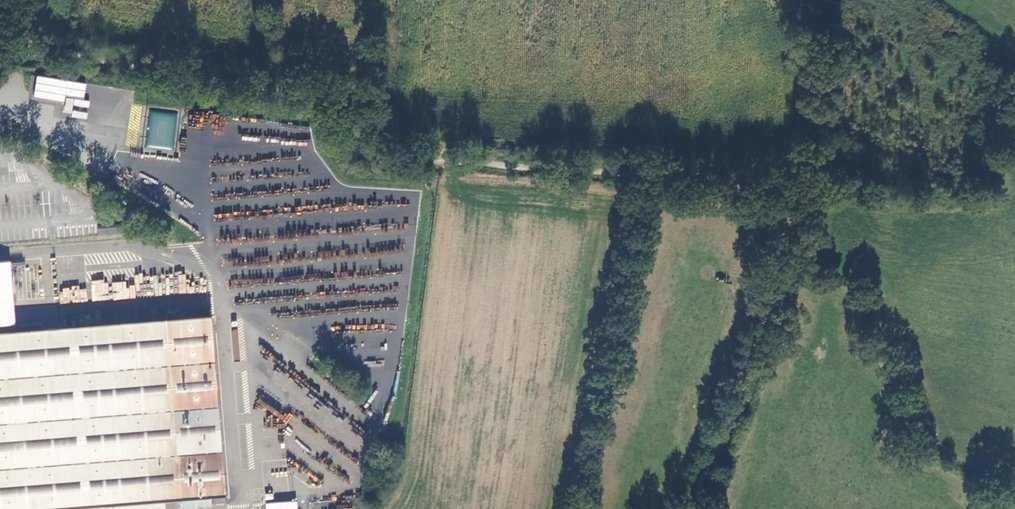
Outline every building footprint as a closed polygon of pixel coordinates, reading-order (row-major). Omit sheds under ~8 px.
[(36,76),(33,97),(65,102),(63,114),(86,118),(87,109),(88,110),(89,101),(84,100),(86,83),(36,76)] [(91,280),(91,299),(128,299),(128,282),(109,282),(109,280),(91,280)] [(87,289),(65,287),(63,300),(86,302),(87,289)] [(217,307),(0,325),(0,508),(27,508),(108,502),(109,508),(171,508),(170,497),(232,492),(217,307)] [(265,504),(266,508),(298,508),(297,500),(265,504)]
